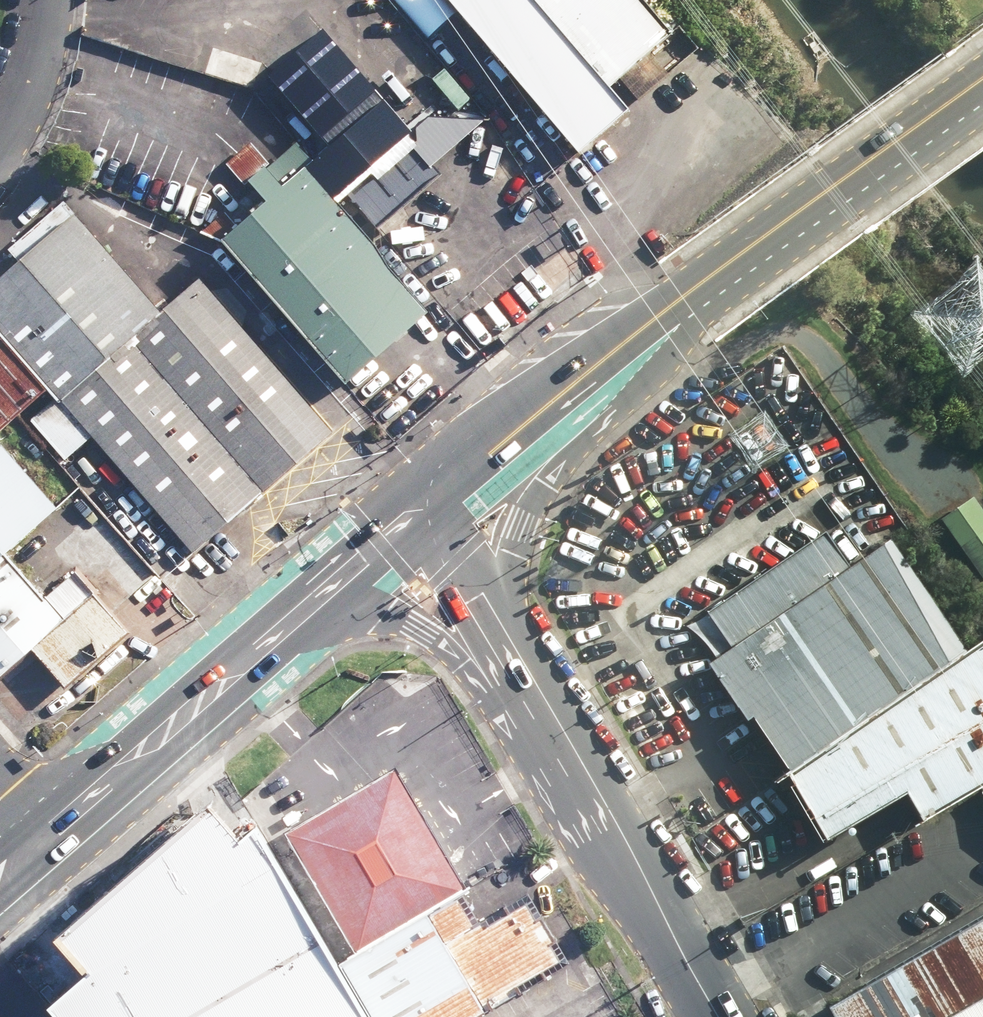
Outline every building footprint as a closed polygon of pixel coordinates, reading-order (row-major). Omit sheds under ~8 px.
[(545,0),(449,0),(587,159),(642,112),(617,83),(545,0)] [(617,83),(668,40),(633,0),(545,0),(617,83)] [(430,311),(306,168),(315,161),(297,140),(248,182),(266,203),(221,241),(345,385),(430,311)] [(57,410),(164,319),(79,222),(0,282),(0,337),(57,410)] [(333,438),(202,286),(57,410),(184,566),(333,438)] [(40,395),(0,348),(0,430),(40,395)] [(55,518),(0,454),(0,565),(55,518)] [(941,518),(982,577),(982,511),(972,496),(941,518)] [(829,535),(708,612),(731,647),(708,662),(746,720),(753,715),(789,772),(965,651),(890,540),(849,566),(829,535)] [(0,565),(0,682),(63,628),(5,561),(0,565)] [(794,774),(836,842),(916,793),(934,823),(982,793),(982,657),(794,774)] [(339,952),(454,886),(384,765),(268,831),(339,952)] [(335,972),(249,826),(233,843),(207,806),(50,943),(83,975),(43,1006),(52,1016),(361,1016),(335,972)] [(361,1016),(486,1016),(566,971),(527,904),(480,932),(461,900),(335,972),(361,1016)] [(830,1016),(982,1016),(982,923),(830,1016)]
